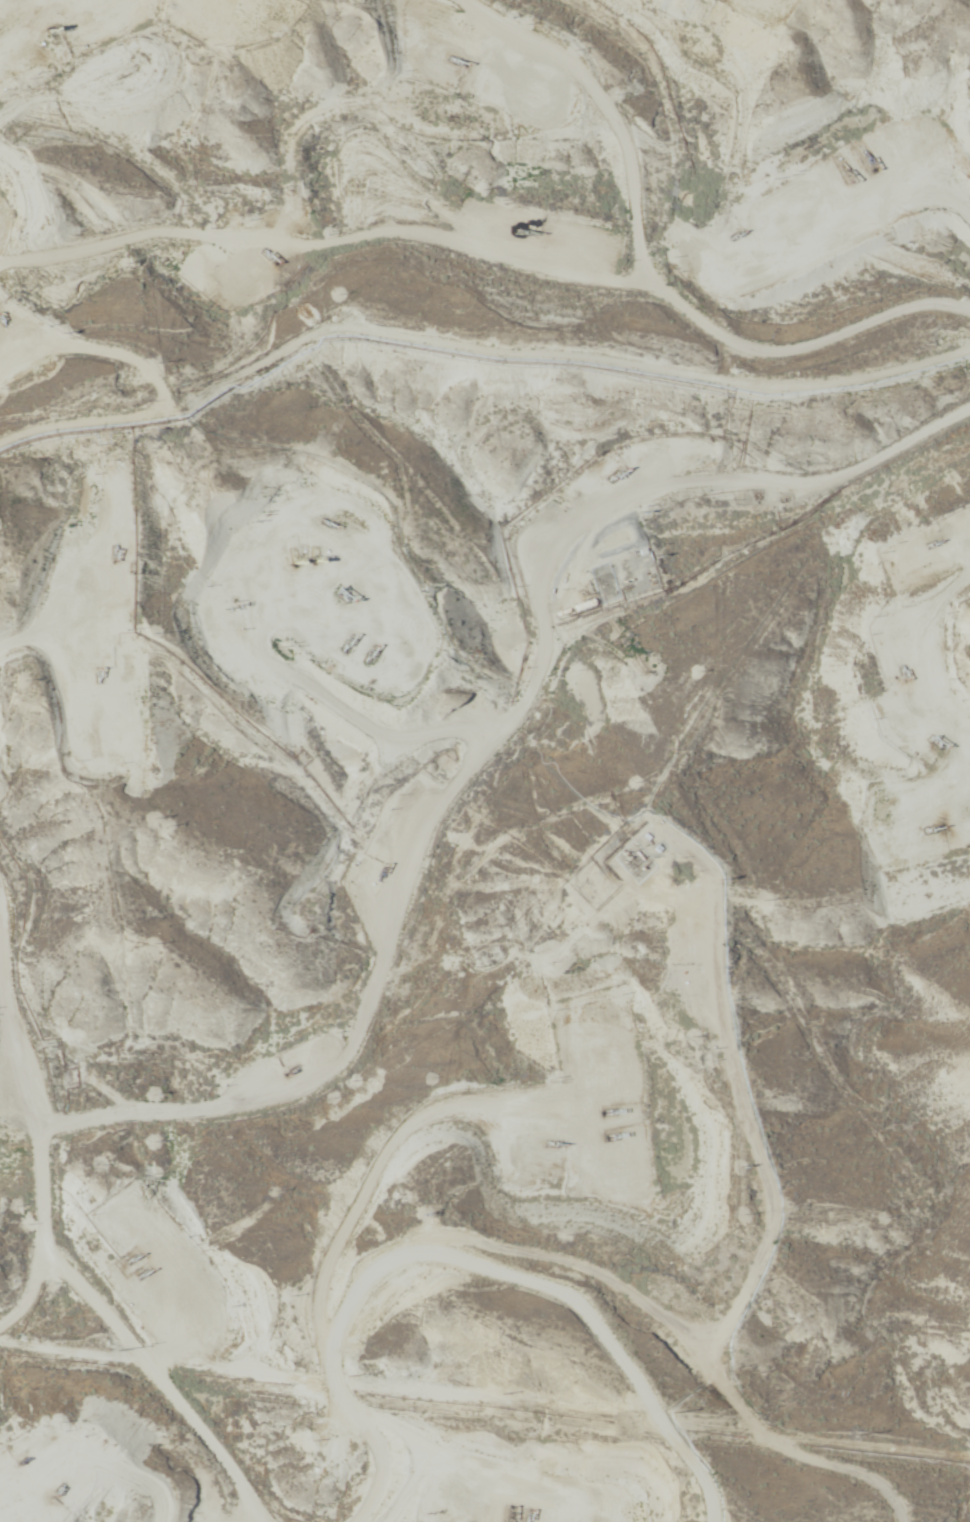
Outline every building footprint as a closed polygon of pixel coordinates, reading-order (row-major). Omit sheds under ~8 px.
[(588,571),(600,604),(616,598),(604,565),(588,571)]
